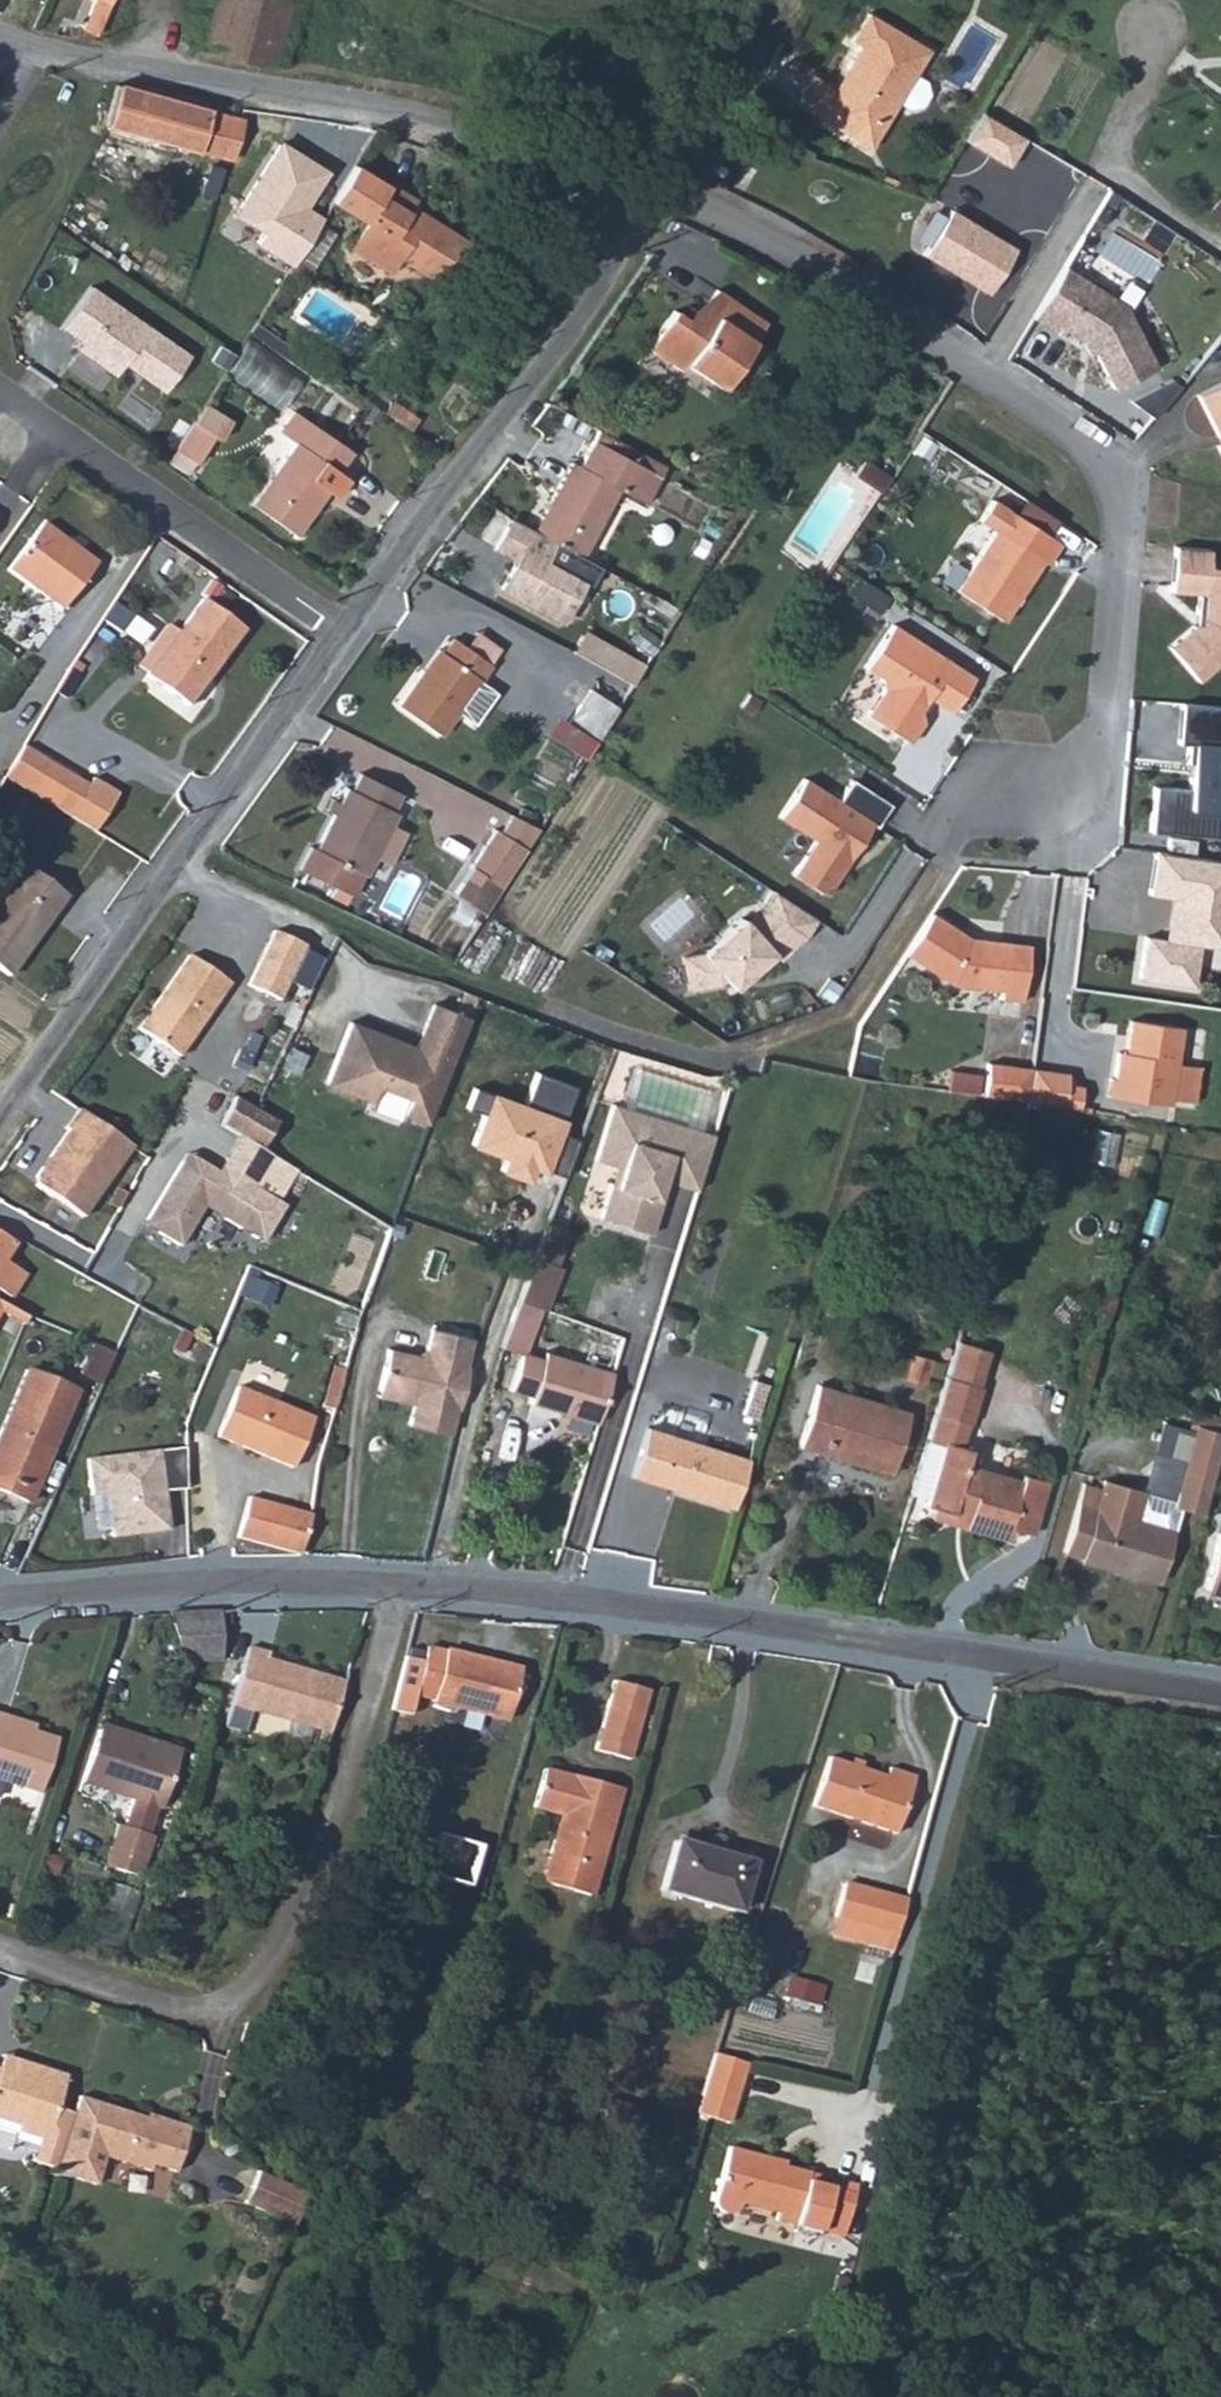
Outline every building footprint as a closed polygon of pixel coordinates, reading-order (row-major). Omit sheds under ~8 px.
[(285,53),(297,0),(211,0),(201,29),(285,53)] [(816,118),(857,140),(873,113),(893,111),(897,103),(907,109),(921,108),(928,95),(923,83),(914,75),(930,50),(866,13),(849,41),(859,46),(833,90),(816,118)] [(791,104),(816,118),(833,90),(807,74),(791,104)] [(239,115),(120,83),(109,127),(231,159),(239,115)] [(873,113),(857,140),(871,149),(893,111),(873,113)] [(979,114),(961,143),(1004,169),(1022,141),(979,114)] [(367,197),(380,177),(354,160),(336,188),(367,197)] [(391,184),(380,177),(367,197),(354,214),(365,224),(353,239),(391,263),(402,249),(446,276),(476,233),(471,227),(429,201),(425,209),(413,202),(422,189),(396,175),(391,184)] [(354,214),(367,197),(336,188),(329,200),(354,214)] [(952,210),(923,256),(986,294),(1014,248),(952,210)] [(1058,266),(1027,318),(1048,330),(1052,323),(1086,344),(1108,388),(1152,367),(1119,302),(1058,266)] [(765,307),(715,270),(689,304),(670,290),(643,328),(674,351),(680,345),(717,371),(765,307)] [(191,345),(89,274),(60,316),(83,331),(78,339),(108,360),(116,348),(165,382),(191,345)] [(279,412),(302,379),(245,339),(222,371),(279,412)] [(384,392),(416,412),(424,398),(393,378),(384,392)] [(1194,393),(1216,438),(1220,436),(1220,380),(1194,393)] [(263,478),(303,509),(331,470),(344,475),(357,456),(347,450),(357,434),(297,393),(283,415),(302,425),(263,478)] [(197,407),(167,451),(186,464),(216,420),(197,407)] [(667,464),(600,429),(579,467),(569,463),(531,531),(580,557),(616,489),(645,503),(667,464)] [(9,555),(66,597),(97,552),(42,510),(9,555)] [(580,557),(531,531),(510,519),(493,549),(516,561),(501,588),(551,616),(567,611),(581,582),(590,587),(600,567),(580,557)] [(1035,550),(985,519),(947,579),(997,610),(1035,550)] [(1166,535),(1164,576),(1193,578),(1191,599),(1197,599),(1197,611),(1188,610),(1163,632),(1194,666),(1220,643),(1220,555),(1199,553),(1200,537),(1166,535)] [(150,668),(193,697),(245,623),(201,592),(150,668)] [(967,667),(884,615),(859,656),(875,666),(877,679),(862,704),(905,731),(917,711),(915,698),(922,687),(945,701),(967,667)] [(478,622),(467,636),(491,653),(503,639),(478,622)] [(491,653),(467,636),(452,625),(441,641),(437,639),(423,659),(418,656),(392,692),(441,726),(457,702),(475,715),(497,685),(479,672),(491,653)] [(423,659),(437,639),(432,636),(418,656),(423,659)] [(593,729),(615,695),(587,678),(565,712),(593,729)] [(1179,692),(1177,730),(1186,731),(1185,751),(1191,751),(1189,778),(1153,776),(1151,821),(1220,824),(1220,694),(1179,692)] [(86,801),(104,769),(30,727),(11,761),(86,801)] [(396,775),(368,762),(355,756),(346,775),(340,773),(309,835),(303,833),(292,855),(304,861),(347,883),(367,842),(385,807),(390,797),(387,795),(396,775)] [(86,801),(101,810),(120,773),(107,763),(104,769),(86,801)] [(888,795),(846,769),(834,788),(797,765),(772,805),(812,830),(790,863),(825,885),(840,861),(837,859),(843,849),(846,851),(869,816),(874,819),(888,795)] [(482,906),(538,818),(511,804),(498,823),(494,821),(468,859),(471,861),(454,888),(482,906)] [(401,814),(385,807),(367,842),(380,848),(384,849),(400,817),(401,814)] [(1157,841),(1152,883),(1177,886),(1172,928),(1147,925),(1142,968),(1198,975),(1203,935),(1220,937),(1220,868),(1192,864),(1195,846),(1157,841)] [(20,958),(82,873),(40,843),(0,898),(0,944),(20,958)] [(1195,846),(1192,864),(1220,868),(1220,850),(1195,846)] [(775,884),(764,901),(807,928),(817,911),(775,884)] [(708,952),(689,956),(697,988),(727,982),(731,975),(741,984),(755,970),(759,973),(781,949),(786,952),(807,928),(764,901),(750,917),(743,912),(708,952)] [(970,930),(933,906),(908,946),(954,976),(1004,982),(1003,991),(1025,994),(1032,936),(1003,933),(1002,937),(992,936),(989,931),(970,930)] [(274,990),(298,936),(268,921),(243,975),(274,990)] [(225,975),(184,947),(131,1021),(173,1050),(225,975)] [(373,1018),(352,1010),(329,1068),(372,1084),(377,1070),(411,1083),(405,1099),(428,1108),(468,1005),(434,991),(416,1036),(402,1030),(399,1037),(370,1026),(373,1018)] [(1119,1066),(1115,1065),(1112,1084),(1175,1094),(1186,1017),(1135,1009),(1129,1050),(1121,1049),(1119,1066)] [(1036,1063),(991,1057),(987,1089),(1032,1095),(1036,1063)] [(540,1077),(527,1108),(477,1089),(470,1107),(482,1111),(470,1144),(504,1157),(499,1169),(528,1180),(532,1168),(544,1173),(544,1166),(564,1174),(578,1140),(559,1132),(575,1091),(540,1077)] [(703,1166),(716,1126),(614,1093),(597,1150),(617,1156),(622,1158),(617,1175),(611,1174),(600,1209),(652,1225),(663,1190),(658,1188),(664,1170),(669,1172),(673,1156),(703,1166)] [(125,1141),(72,1102),(59,1121),(62,1122),(28,1168),(28,1178),(75,1211),(125,1141)] [(234,1129),(223,1148),(254,1166),(265,1147),(234,1129)] [(178,1156),(142,1218),(176,1238),(199,1198),(253,1230),(260,1218),(266,1222),(279,1198),(246,1179),(254,1166),(223,1148),(213,1166),(198,1157),(195,1162),(182,1154),(178,1156)] [(282,1192),(294,1167),(267,1154),(255,1178),(282,1192)] [(622,1158),(617,1156),(611,1174),(617,1175),(622,1158)] [(698,1181),(703,1166),(673,1156),(669,1172),(698,1181)] [(663,1190),(669,1172),(664,1170),(658,1188),(663,1190)] [(10,1230),(0,1225),(0,1248),(10,1230)] [(563,1239),(540,1231),(522,1283),(519,1293),(543,1301),(548,1303),(563,1258),(557,1256),(563,1239)] [(508,1241),(493,1303),(510,1307),(525,1245),(508,1241)] [(4,1285),(19,1259),(0,1248),(0,1283),(4,1285)] [(5,1300),(9,1294),(0,1289),(0,1297),(5,1300)] [(519,1293),(504,1341),(527,1349),(529,1345),(543,1301),(519,1293)] [(22,1308),(24,1303),(9,1294),(5,1300),(22,1308)] [(467,1327),(428,1319),(423,1341),(413,1346),(384,1339),(373,1385),(409,1393),(405,1414),(446,1423),(451,1399),(455,1400),(464,1358),(461,1357),(467,1327)] [(985,1348),(953,1338),(942,1373),(974,1382),(985,1348)] [(599,1414),(615,1363),(551,1342),(549,1350),(529,1345),(527,1349),(516,1381),(536,1387),(535,1393),(599,1414)] [(27,1490),(74,1383),(23,1361),(0,1414),(0,1480),(27,1490)] [(1001,1534),(1018,1478),(969,1465),(974,1448),(954,1442),(962,1417),(964,1418),(975,1382),(974,1382),(942,1373),(908,1491),(927,1496),(926,1502),(931,1504),(952,1509),(954,1506),(968,1510),(964,1524),(1001,1534)] [(219,1426),(292,1459),(315,1410),(242,1376),(219,1426)] [(822,1435),(891,1458),(907,1411),(816,1381),(797,1440),(818,1446),(822,1435)] [(631,1466),(728,1496),(744,1448),(645,1416),(631,1466)] [(1220,1437),(1220,1434),(1192,1428),(1183,1461),(1213,1469),(1220,1437)] [(888,1469),(891,1458),(822,1435),(818,1446),(888,1469)] [(163,1444),(93,1450),(96,1485),(112,1484),(116,1526),(170,1521),(163,1444)] [(1147,1451),(1138,1491),(1166,1497),(1174,1457),(1147,1451)] [(1171,1509),(1201,1516),(1213,1469),(1183,1461),(1171,1509)] [(1021,1469),(1018,1478),(1001,1534),(1005,1535),(1009,1524),(1031,1530),(1045,1476),(1021,1469)] [(1076,1551),(1075,1554),(1153,1577),(1168,1526),(1129,1515),(1137,1485),(1098,1474),(1096,1482),(1076,1476),(1058,1545),(1076,1551)] [(299,1546),(311,1508),(249,1487),(236,1526),(299,1546)] [(952,1509),(931,1504),(927,1513),(964,1524),(968,1510),(954,1506),(952,1509)] [(1216,1513),(1201,1582),(1220,1585),(1220,1514),(1216,1513)] [(219,1603),(169,1607),(180,1653),(223,1655),(219,1603)] [(424,1655),(404,1650),(391,1703),(411,1708),(417,1686),(434,1690),(434,1692),(508,1710),(519,1659),(446,1641),(445,1645),(428,1641),(424,1655)] [(246,1648),(222,1726),(245,1733),(251,1710),(327,1733),(342,1683),(266,1660),(265,1654),(246,1648)] [(646,1680),(610,1670),(590,1741),(626,1751),(646,1680)] [(0,1704),(0,1712),(22,1720),(24,1712),(0,1704)] [(27,1778),(46,1728),(22,1720),(0,1712),(0,1768),(27,1778)] [(182,1744),(98,1716),(96,1724),(179,1751),(182,1744)] [(96,1724),(79,1778),(135,1796),(124,1828),(118,1826),(106,1866),(139,1877),(152,1836),(147,1835),(156,1806),(161,1808),(179,1751),(96,1724)] [(904,1808),(917,1764),(888,1756),(886,1764),(829,1748),(814,1798),(900,1822),(901,1817),(906,1818),(909,1810),(904,1808)] [(619,1780),(569,1766),(569,1768),(542,1761),(532,1798),(559,1805),(540,1874),(590,1887),(619,1780)] [(662,1879),(726,1897),(741,1846),(676,1828),(662,1879)] [(741,1846),(726,1897),(743,1902),(758,1851),(741,1846)] [(829,1935),(897,1951),(910,1897),(847,1879),(829,1935)] [(7,2056),(11,2047),(5,2045),(2,2054),(7,2056)] [(72,2102),(55,2096),(64,2065),(11,2047),(7,2056),(2,2054),(0,2059),(0,2109),(16,2115),(15,2120),(36,2127),(30,2150),(54,2158),(72,2102)] [(748,2066),(712,2054),(692,2114),(729,2126),(748,2066)] [(105,2144),(148,2158),(152,2153),(173,2160),(188,2117),(162,2108),(159,2112),(78,2086),(72,2102),(54,2158),(52,2164),(74,2167),(95,2174),(105,2144)] [(797,2224),(810,2170),(766,2158),(767,2151),(730,2141),(717,2188),(716,2204),(721,2211),(732,2210),(741,2198),(777,2209),(775,2218),(797,2224)] [(821,2230),(832,2185),(834,2177),(810,2170),(797,2224),(821,2230)] [(307,2196),(275,2183),(253,2174),(240,2208),(293,2229),(307,2196)] [(845,2237),(857,2193),(832,2185),(821,2230),(845,2237)]
